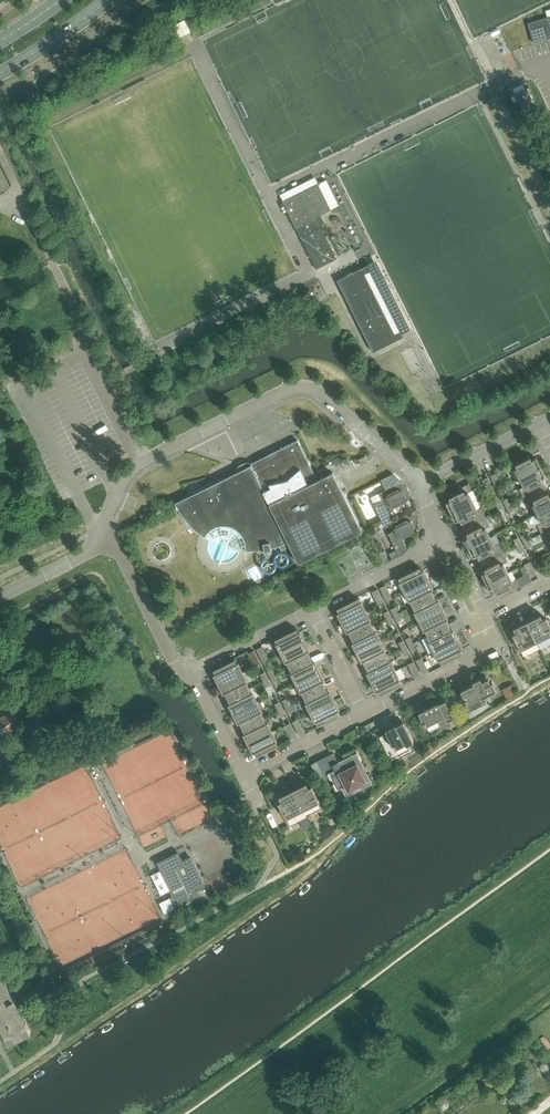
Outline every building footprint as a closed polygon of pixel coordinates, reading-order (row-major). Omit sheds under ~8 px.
[(528,23),(533,42),(549,38),(549,16),(528,23)] [(523,113),(535,106),(526,88),(514,94),(523,113)] [(10,186),(0,166),(0,191),(10,186)] [(327,228),(326,224),(321,214),(330,210),(317,183),(282,201),(316,269),(337,258),(322,229),(325,229),(327,228)] [(373,352),(378,349),(404,336),(402,333),(368,264),(358,269),(348,274),(339,279),(337,280),(343,292),(344,295),(347,300),(357,319),(357,320),(366,337),(373,352)] [(155,359),(147,364),(149,368),(158,363),(156,359),(155,359)] [(349,505),(333,472),(317,479),(298,440),(272,452),(273,454),(214,483),(213,482),(188,494),(189,496),(175,503),(181,513),(188,521),(195,529),(204,536),(210,539),(216,543),(218,540),(222,538),(225,538),(229,540),(232,543),(233,546),(232,549),(240,549),(246,550),(257,550),(264,549),(265,552),(269,555),(279,545),(281,550),(290,545),(298,562),(362,531),(349,505)] [(541,467),(536,457),(532,459),(529,453),(507,464),(511,471),(515,469),(519,478),(541,467)] [(368,462),(365,456),(358,459),(361,465),(368,462)] [(546,487),(542,478),(546,477),(541,467),(519,478),(523,486),(519,488),(524,498),(546,487)] [(381,479),(386,489),(399,482),(397,477),(393,473),(381,479)] [(503,486),(496,473),(490,476),(497,489),(503,486)] [(495,490),(488,477),(482,480),(489,493),(495,490)] [(388,509),(411,497),(412,497),(409,490),(407,488),(406,486),(404,487),(402,482),(401,481),(399,482),(386,489),(379,493),(382,500),(373,504),(384,525),(393,521),(388,509)] [(472,501),(468,492),(472,490),(469,483),(447,494),(450,500),(446,502),(451,512),(472,501)] [(546,487),(524,498),(528,506),(533,504),(537,513),(549,507),(549,494),(546,487)] [(485,517),(481,508),(477,510),(472,501),(451,512),(455,521),(459,519),(463,528),(485,517)] [(537,513),(541,522),(537,524),(542,533),(549,529),(549,507),(537,513)] [(402,537),(416,530),(416,531),(417,528),(417,525),(417,522),(417,519),(417,516),(417,517),(414,511),(416,510),(416,509),(415,509),(393,521),(384,525),(384,526),(391,523),(394,530),(388,533),(399,556),(401,554),(404,552),(406,550),(408,548),(407,548),(402,537)] [(490,537),(486,528),(490,526),(485,517),(463,528),(467,536),(464,538),(468,547),(490,537)] [(542,533),(546,542),(549,540),(549,529),(542,533)] [(503,552),(498,543),(494,545),(490,537),(468,547),(473,557),(477,555),(481,563),(503,552)] [(508,572),(503,563),(507,561),(503,552),(481,563),(485,572),(481,574),(486,583),(508,572)] [(545,570),(538,557),(532,560),(539,573),(545,570)] [(536,574),(530,561),(524,564),(531,577),(536,574)] [(403,592),(428,579),(424,570),(422,571),(420,567),(399,578),(401,583),(399,584),(403,592)] [(520,586),(516,579),(512,581),(508,572),(486,583),(491,592),(494,591),(498,597),(520,586)] [(434,595),(431,590),(433,589),(431,586),(428,579),(403,592),(407,600),(409,599),(413,606),(434,595)] [(392,598),(386,584),(380,587),(386,600),(392,598)] [(384,602),(377,589),(372,591),(378,605),(384,602)] [(443,609),(440,603),(438,600),(436,600),(434,595),(413,606),(416,612),(414,613),(418,622),(443,609)] [(358,598),(337,608),(339,612),(337,613),(342,623),(367,610),(363,602),(361,603),(358,598)] [(449,625),(446,620),(448,619),(446,615),(443,609),(418,622),(422,630),(424,629),(427,636),(449,625)] [(372,626),(369,619),(371,618),(367,610),(342,623),(346,633),(348,632),(351,637),(372,626)] [(547,619),(544,621),(541,616),(528,622),(537,641),(549,635),(549,626),(547,619)] [(537,641),(528,622),(514,629),(517,634),(514,636),(521,649),(537,641)] [(458,639),(455,633),(453,629),(451,630),(449,625),(427,636),(431,642),(429,643),(433,651),(458,639)] [(382,640),(377,632),(375,633),(372,626),(351,637),(353,641),(352,642),(356,652),(382,640)] [(280,653),(305,641),(300,631),(298,632),(296,629),(275,639),(278,644),(276,645),(280,653)] [(463,653),(461,650),(463,649),(458,639),(433,651),(437,660),(439,659),(441,664),(463,653)] [(387,656),(384,649),(386,648),(382,640),(356,652),(361,662),(363,661),(366,666),(387,656)] [(310,657),(308,652),(310,651),(308,647),(305,641),(280,653),(284,662),(286,661),(289,667),(310,657)] [(269,659),(262,646),(256,649),(263,662),(269,659)] [(260,663),(254,650),(248,653),(255,666),(260,663)] [(396,670),(392,661),(390,662),(387,656),(366,666),(368,671),(366,672),(371,682),(396,670)] [(320,671),(317,664),(315,661),(313,662),(310,657),(289,667),(292,674),(290,675),(295,683),(320,671)] [(428,670),(422,657),(416,660),(422,673),(428,670)] [(218,684),(243,672),(239,663),(237,664),(235,659),(214,670),(215,673),(213,674),(218,684)] [(420,674),(413,661),(408,664),(414,677),(420,674)] [(401,684),(398,679),(400,678),(396,670),(371,682),(374,688),(376,692),(378,691),(380,695),(401,684)] [(325,687),(323,682),(325,681),(323,677),(320,671),(295,683),(299,691),(301,690),(304,697),(325,687)] [(249,687),(245,681),(247,680),(243,672),(218,684),(223,694),(225,693),(228,698),(249,687)] [(474,684),(461,690),(463,694),(467,702),(468,703),(472,711),(484,703),(481,698),(488,695),(496,690),(492,682),(491,683),(487,675),(473,682),(474,684)] [(512,685),(503,690),(507,698),(517,693),(512,685)] [(258,701),(254,693),(252,694),(249,687),(228,698),(230,703),(228,704),(233,714),(258,701)] [(334,700),(331,694),(330,691),(328,691),(325,687),(304,697),(307,704),(305,705),(309,713),(334,700)] [(339,715),(338,712),(340,711),(334,700),(309,713),(313,721),(315,720),(318,725),(339,715)] [(436,705),(419,713),(421,717),(425,725),(426,726),(437,720),(441,726),(449,722),(448,720),(454,718),(445,700),(436,705)] [(263,717),(260,710),(262,709),(258,701),(233,714),(238,724),(240,723),(242,728),(263,717)] [(21,723),(13,709),(0,717),(0,735),(21,723)] [(273,731),(269,723),(267,724),(263,717),(242,728),(245,733),(243,734),(248,744),(273,731)] [(305,732),(298,719),(292,721),(299,735),(305,732)] [(387,733),(380,736),(392,760),(411,749),(408,744),(413,742),(403,721),(386,730),(387,733)] [(296,736),(290,723),(284,725),(291,739),(296,736)] [(278,745),(275,740),(277,739),(273,731),(248,744),(253,754),(255,753),(256,756),(278,745)] [(366,732),(359,736),(367,744),(372,739),(366,732)] [(329,755),(318,761),(325,774),(329,772),(329,773),(337,790),(347,785),(349,790),(366,782),(357,765),(362,763),(357,753),(338,762),(333,752),(332,753),(333,754),(333,755),(330,758),(329,756),(329,755)] [(318,761),(311,764),(320,781),(327,778),(325,774),(318,761)] [(319,801),(312,788),(309,789),(307,784),(293,791),(303,810),(319,801)] [(303,810),(293,791),(280,797),(282,803),(280,804),(286,818),(303,810)] [(169,898),(174,908),(199,896),(197,890),(205,886),(190,857),(182,861),(178,852),(159,862),(162,868),(161,869),(171,890),(170,890),(173,896),(169,898)] [(9,1041),(30,1031),(0,969),(0,1023),(9,1041)]
